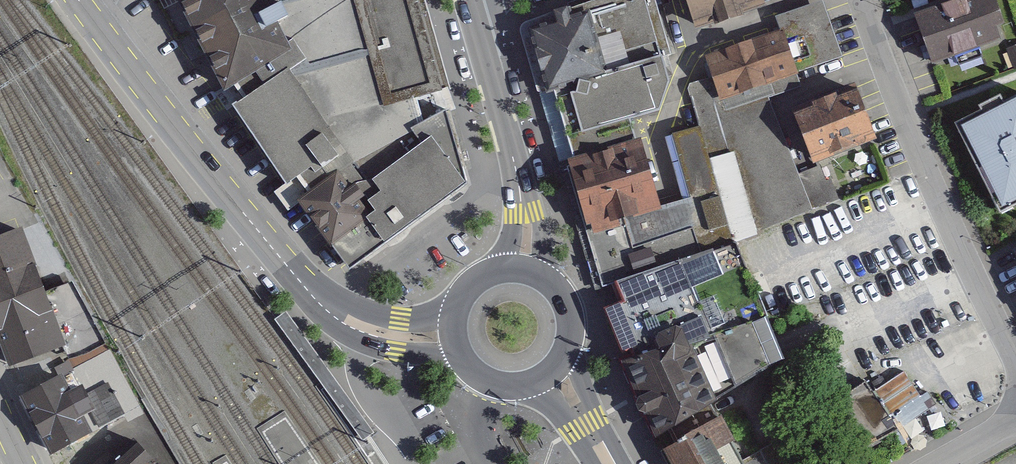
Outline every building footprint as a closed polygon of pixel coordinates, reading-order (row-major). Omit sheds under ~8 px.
[(218,91),(236,84),(240,91),(245,98),(232,107),(287,185),(341,150),(365,179),(421,145),(411,130),(446,113),(456,108),(426,2),(425,0),(164,0),(218,91)] [(530,21),(569,150),(654,125),(680,117),(691,92),(664,0),(602,0),(593,2),(530,21)] [(705,29),(733,21),(736,29),(762,21),(760,13),(782,6),(780,0),(697,0),(705,29)] [(916,19),(935,71),(1015,42),(1015,28),(1015,26),(1015,0),(969,0),(916,19)] [(831,5),(784,18),(806,75),(851,61),(831,5)] [(800,82),(785,35),(710,59),(726,109),(750,101),(753,112),(779,103),(775,90),(800,82)] [(1008,51),(1015,72),(1015,48),(1008,51)] [(712,70),(693,75),(705,126),(713,124),(716,139),(728,136),(712,70)] [(862,90),(802,112),(822,167),(882,145),(862,90)] [(959,126),(1003,214),(1015,207),(1015,98),(959,126)] [(784,103),(731,121),(767,222),(841,196),(831,169),(809,177),(784,103)] [(365,179),(406,227),(464,185),(446,113),(411,130),(421,145),(365,179)] [(654,125),(569,150),(597,246),(639,235),(647,261),(743,233),(712,129),(683,137),(701,200),(679,207),(654,125)] [(351,267),(406,227),(365,179),(341,150),(287,185),(351,267)] [(40,227),(0,241),(0,330),(12,365),(70,346),(79,342),(72,322),(40,227)] [(680,259),(605,292),(616,316),(606,320),(630,373),(671,355),(665,340),(708,321),(680,259)] [(97,313),(72,322),(79,342),(70,346),(79,371),(26,396),(62,454),(149,413),(97,313)] [(286,313),(276,320),(364,441),(374,434),(286,313)] [(671,355),(630,373),(664,440),(716,412),(712,404),(788,371),(767,323),(718,344),(708,321),(665,340),(671,355)] [(862,381),(826,401),(856,455),(883,440),(930,410),(905,376),(877,394),(862,381)] [(664,440),(676,463),(768,463),(761,450),(742,460),(716,412),(664,440)] [(155,438),(117,463),(174,463),(155,438)]
